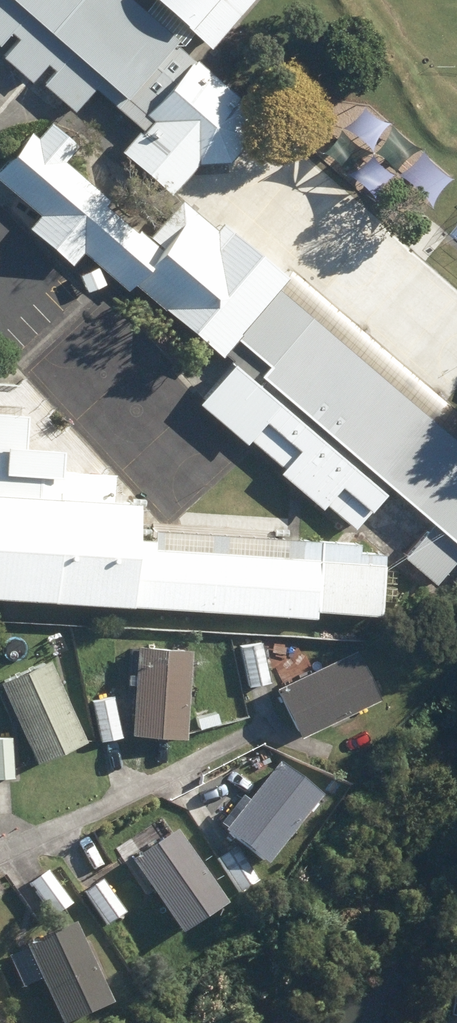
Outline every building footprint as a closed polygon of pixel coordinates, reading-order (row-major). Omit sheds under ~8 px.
[(174,197),(201,167),(232,165),(254,140),(252,110),(200,64),(199,66),(177,47),(180,44),(130,0),(0,0),(0,45),(2,47),(13,35),(22,42),(7,59),(34,83),(50,65),(58,72),(46,86),(77,113),(98,89),(146,132),(126,154),(174,197)] [(207,53),(221,36),(253,0),(145,0),(207,53)] [(285,274),(281,279),(225,231),(218,239),(176,203),(140,245),(101,211),(106,205),(58,164),(72,148),(46,126),(31,143),(24,138),(0,165),(0,186),(35,216),(28,224),(23,230),(65,266),(78,251),(124,291),(130,285),(211,355),(216,350),(231,363),(194,406),(241,446),(245,442),(280,473),(277,477),(317,511),(320,508),(349,532),(385,490),(430,528),(402,561),(432,587),(456,557),(456,421),(285,274)] [(100,286),(92,269),(74,278),(82,294),(100,286)] [(311,619),(312,612),(376,616),(380,557),(352,555),(353,546),(296,542),(295,546),(151,537),(151,543),(126,541),(127,530),(129,505),(104,504),(105,476),(48,472),(49,450),(14,448),(15,416),(0,415),(0,599),(311,619)] [(273,681),(297,731),(376,693),(352,643),(273,681)] [(242,649),(252,689),(272,684),(263,644),(242,649)] [(135,739),(189,742),(194,654),(140,651),(135,739)] [(4,686),(40,765),(88,743),(52,663),(4,686)] [(96,704),(103,743),(124,739),(116,700),(96,704)] [(16,780),(14,740),(0,741),(0,781),(16,780)] [(231,830),(272,863),(326,797),(284,764),(231,830)] [(137,862),(186,934),(229,905),(181,833),(137,862)] [(220,860),(242,894),(260,881),(238,848),(220,860)] [(32,886),(56,917),(74,904),(50,873),(32,886)] [(87,895),(110,926),(128,913),(105,882),(87,895)] [(65,1022),(71,1022),(115,1003),(79,924),(29,947),(65,1022)]
